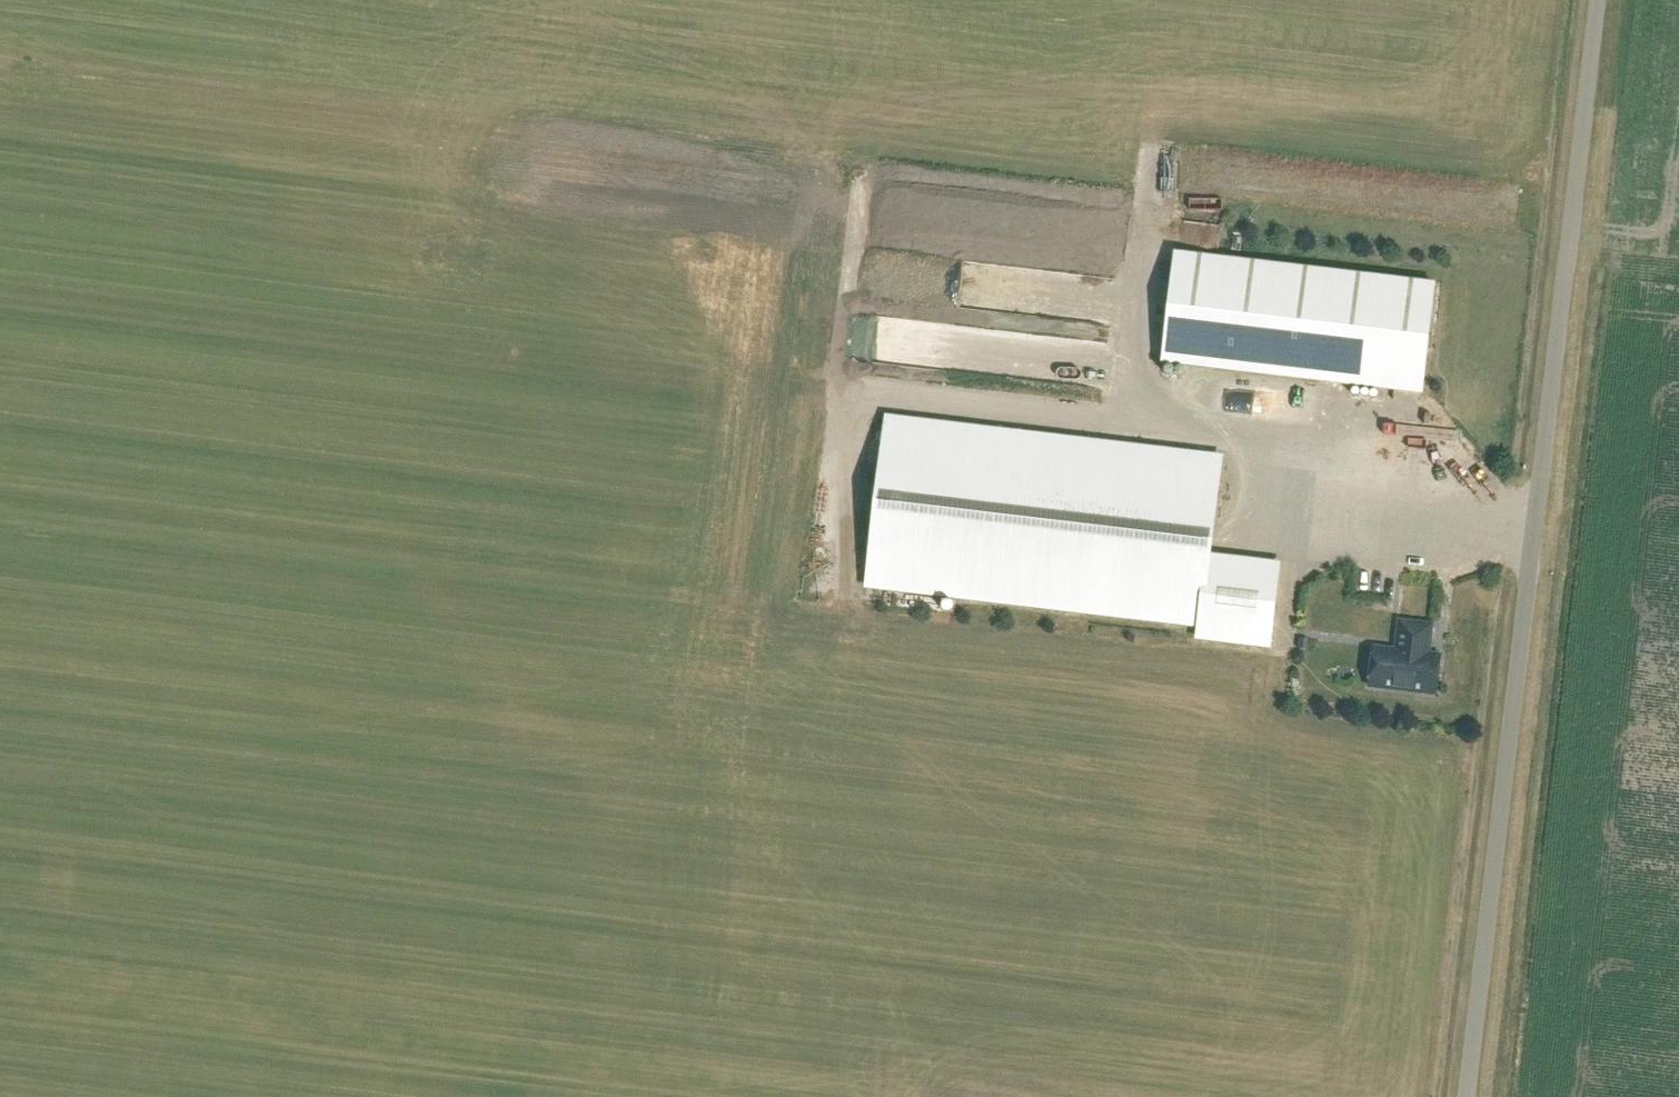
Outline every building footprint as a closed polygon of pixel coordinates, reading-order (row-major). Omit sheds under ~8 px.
[(1164,363),(1421,393),(1434,283),(1178,253),(1164,363)] [(942,363),(939,323),(930,324),(932,363),(942,363)] [(1278,562),(1209,554),(1221,460),(888,420),(869,584),(1200,624),(1199,638),(1269,646),(1278,562)] [(1396,650),(1388,649),(1374,648),(1370,686),(1383,688),(1436,694),(1441,656),(1429,654),(1430,646),(1432,625),(1400,621),(1396,650)] [(1300,639),(1299,647),(1309,648),(1310,640),(1300,639)]
